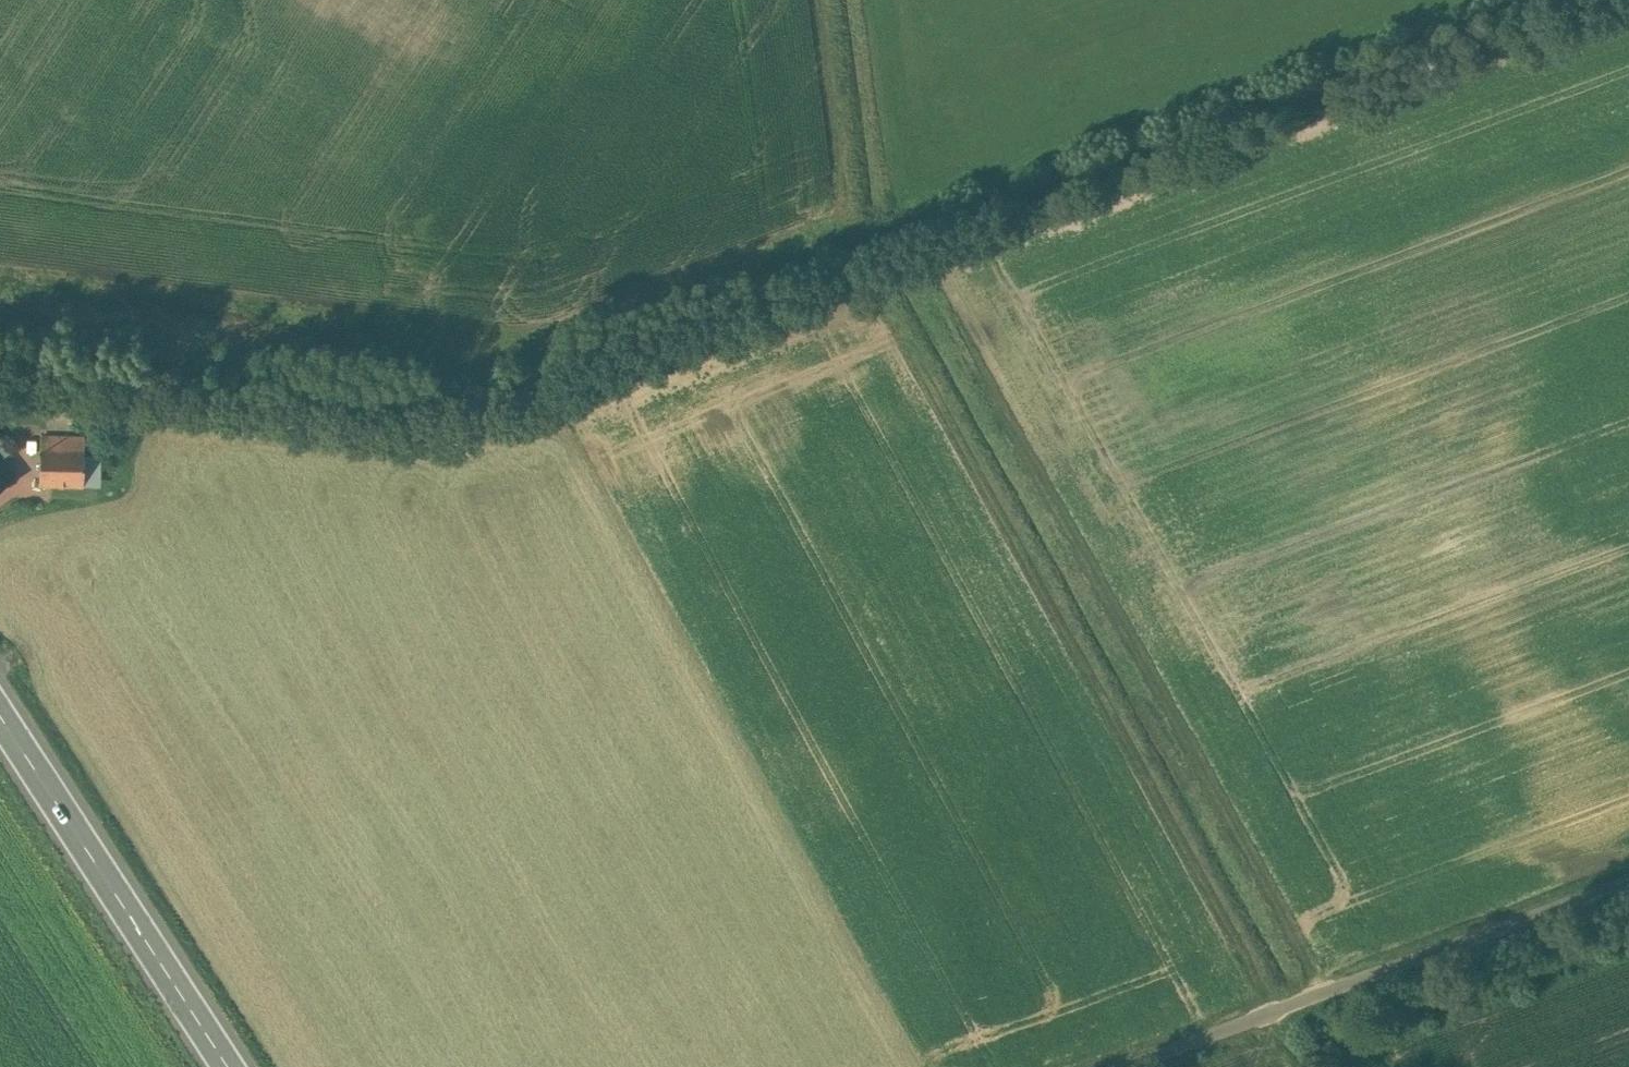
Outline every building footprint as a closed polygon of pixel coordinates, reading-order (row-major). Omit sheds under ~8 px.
[(83,434),(37,434),(37,486),(83,486),(83,434)] [(0,457),(0,486),(15,475),(0,457)]
